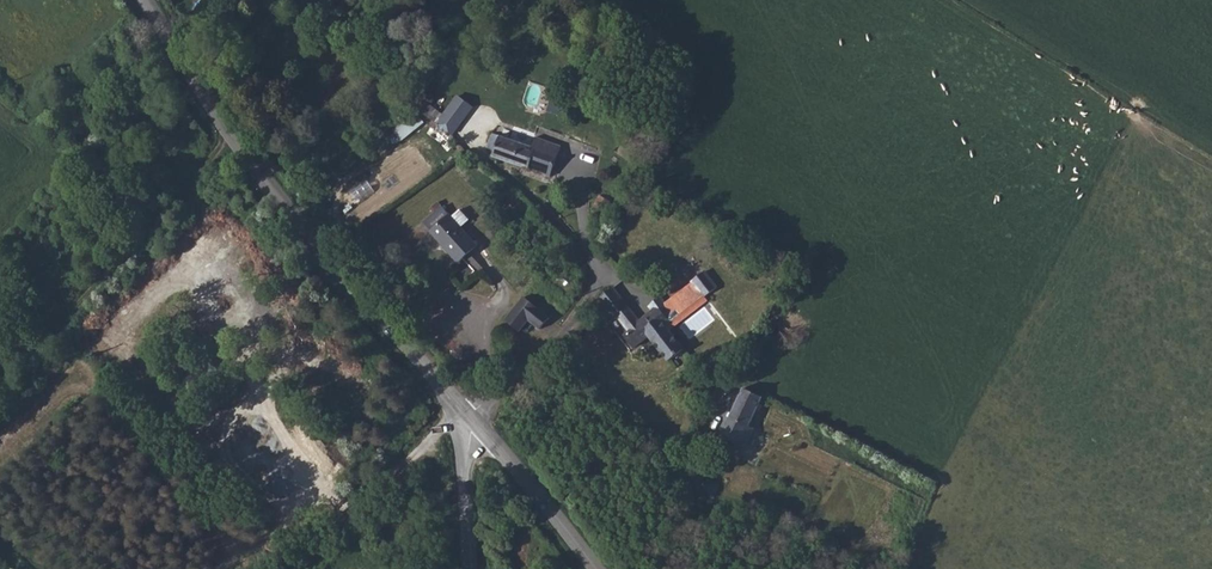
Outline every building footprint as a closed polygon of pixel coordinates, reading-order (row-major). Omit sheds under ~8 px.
[(473,107),(458,96),(444,115),(437,124),(452,135),(473,107)] [(444,115),(425,101),(418,110),(437,124),(444,115)] [(393,128),(402,140),(424,121),(415,110),(393,128)] [(532,147),(492,133),(488,143),(496,146),(492,157),(551,177),(558,156),(544,151),(547,141),(536,137),(532,147)] [(561,146),(547,141),(544,151),(558,156),(561,146)] [(349,187),(358,201),(375,190),(366,176),(349,187)] [(600,195),(594,206),(604,212),(611,202),(600,195)] [(450,216),(442,208),(425,223),(433,231),(450,216)] [(470,220),(460,209),(451,217),(461,228),(470,220)] [(433,231),(432,232),(458,262),(456,265),(460,269),(453,275),(462,284),(475,271),(463,258),(468,253),(477,246),(461,228),(451,217),(450,216),(433,231)] [(483,270),(468,253),(463,258),(475,271),(483,270)] [(660,295),(649,306),(652,311),(669,330),(708,301),(705,297),(717,288),(704,272),(693,280),(695,281),(670,300),(673,305),(669,308),(666,303),(660,295)] [(568,295),(573,289),(560,277),(554,284),(568,295)] [(613,287),(599,299),(613,318),(616,315),(629,332),(624,336),(634,348),(649,336),(669,361),(684,349),(669,330),(652,311),(640,321),(613,287)] [(550,318),(524,297),(515,309),(529,320),(540,329),(550,318)] [(529,320),(515,309),(505,320),(519,332),(529,320)] [(728,383),(719,377),(710,390),(719,396),(728,383)] [(763,398),(744,388),(721,436),(745,448),(754,428),(749,426),(763,398)]
